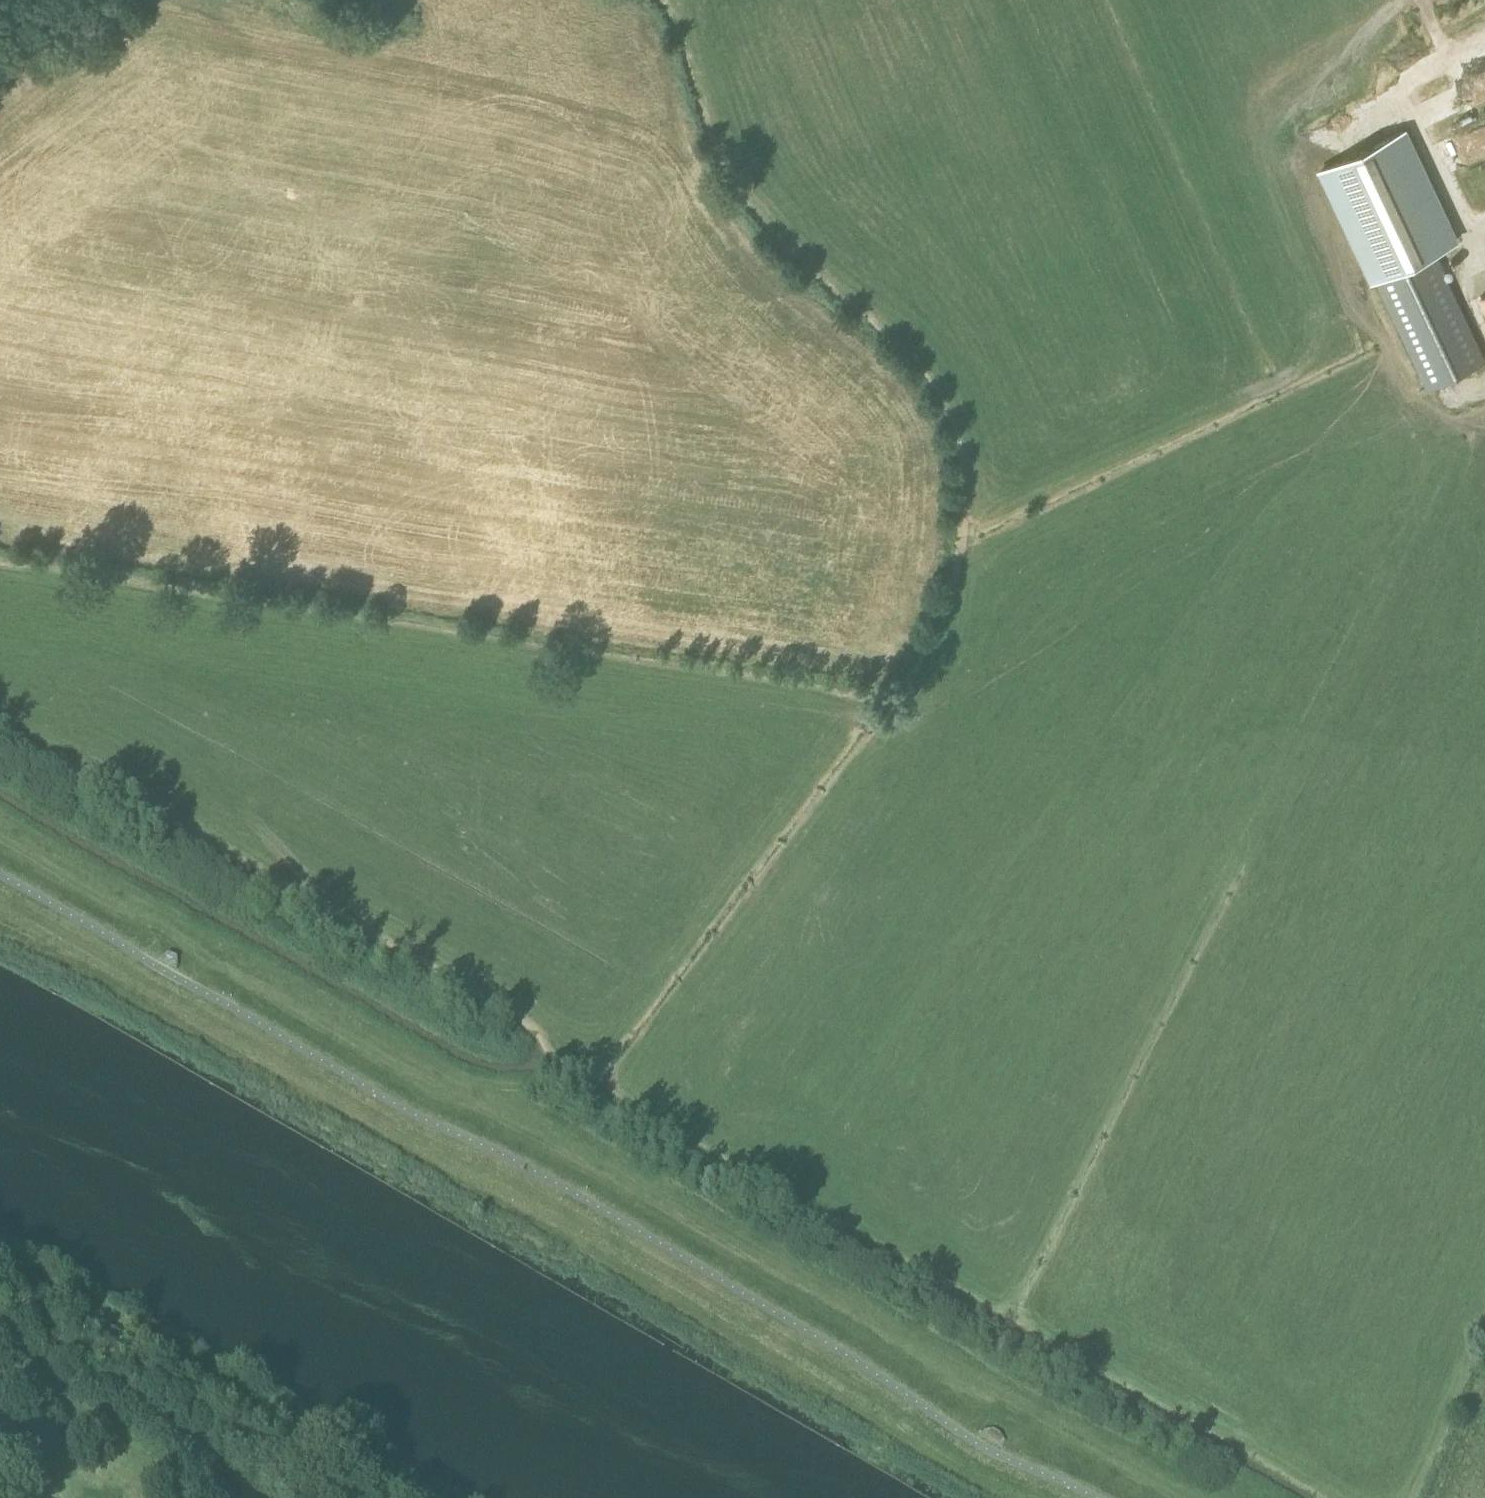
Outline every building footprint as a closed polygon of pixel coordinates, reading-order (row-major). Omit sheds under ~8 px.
[(1434,252),(1457,242),(1406,134),(1323,174),(1373,281),(1376,280),(1428,388),(1484,361),(1484,360),(1434,252)] [(1001,1448),(1006,1439),(1002,1432),(992,1426),(984,1427),(979,1436),(1001,1448)]
